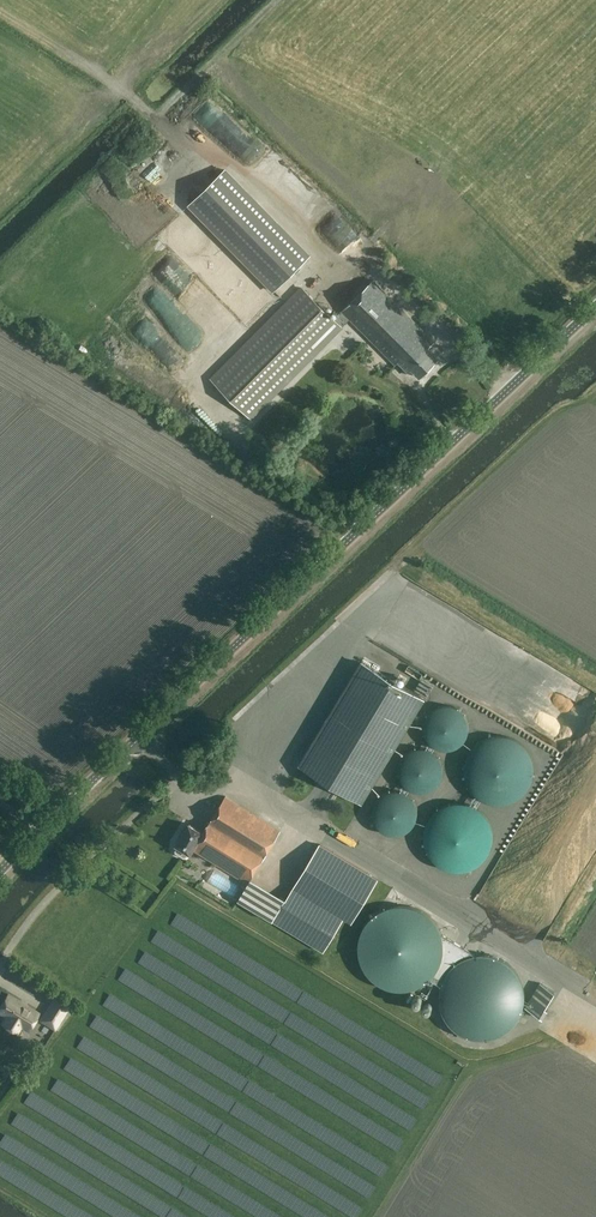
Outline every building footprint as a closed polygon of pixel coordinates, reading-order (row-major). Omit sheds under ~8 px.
[(224,170),(190,204),(274,289),(309,256),(224,170)] [(353,250),(361,242),(337,221),(330,228),(353,250)] [(419,377),(439,358),(429,348),(435,342),(373,280),(342,311),(350,319),(395,365),(398,362),(409,372),(411,369),(419,377)] [(338,315),(334,319),(333,318),(302,287),(211,378),(251,418),(350,319),(342,311),(338,315)] [(363,804),(426,700),(362,661),(299,765),(363,804)] [(414,690),(424,695),(429,685),(418,680),(414,690)] [(440,751),(448,752),(456,750),(462,746),(467,739),(470,732),(469,724),(466,716),(461,711),(454,707),(446,706),(438,708),(431,712),(426,718),(424,726),(424,734),(427,741),(433,747),(440,751)] [(533,764),(528,751),(517,741),(504,736),(489,738),(477,745),(468,756),(465,770),(468,784),(476,796),(489,803),(503,805),(517,801),(527,791),(533,778),(533,764)] [(428,749),(418,748),(409,752),(402,760),(399,769),(400,779),(406,788),(415,793),(425,793),(434,790),(441,782),(444,773),(443,762),(437,754),(428,749)] [(416,825),(419,817),(418,808),(414,799),(407,793),(399,791),(390,791),(381,795),(375,802),(373,811),(373,820),(377,828),(384,834),(393,837),(402,836),(410,832),(416,825)] [(595,848),(595,792),(538,792),(519,826),(519,838),(511,838),(505,849),(505,850),(502,855),(511,855),(508,860),(508,863),(518,863),(518,870),(532,870),(528,876),(525,876),(525,894),(530,897),(530,899),(540,905),(542,902),(559,902),(572,878),(572,876),(576,869),(584,869),(595,848)] [(252,879),(281,832),(226,797),(204,833),(189,824),(176,845),(177,845),(176,852),(185,858),(191,854),(194,850),(249,884),(238,900),(323,952),(343,919),(352,924),(365,902),(379,880),(320,844),(286,900),(252,879)] [(491,825),(485,814),(475,807),(462,803),(450,804),(438,810),(429,819),(425,831),(424,843),(429,855),(437,865),(449,871),(462,872),(474,869),(484,861),(491,850),(494,838),(491,825)] [(185,865),(180,875),(194,882),(199,873),(185,865)] [(396,991),(409,991),(422,986),(432,978),(440,967),(444,954),(443,941),(439,928),(431,918),(420,910),(407,906),(393,907),(381,911),(375,916),(370,920),(363,931),(359,943),(359,957),(364,969),(372,980),(383,988),(396,991)] [(458,958),(448,966),(441,976),(438,988),(437,1000),(440,1012),(446,1022),(455,1030),(466,1036),(478,1038),(490,1037),(502,1032),(511,1025),(518,1015),(522,1003),(522,991),(519,979),(513,969),(504,960),(493,955),(481,953),(469,954),(458,958)] [(39,1013),(9,994),(0,1009),(0,1013),(7,1018),(3,1024),(16,1032),(20,1026),(28,1031),(39,1013)] [(58,994),(49,1009),(41,1022),(55,1031),(73,1003),(58,994)]
